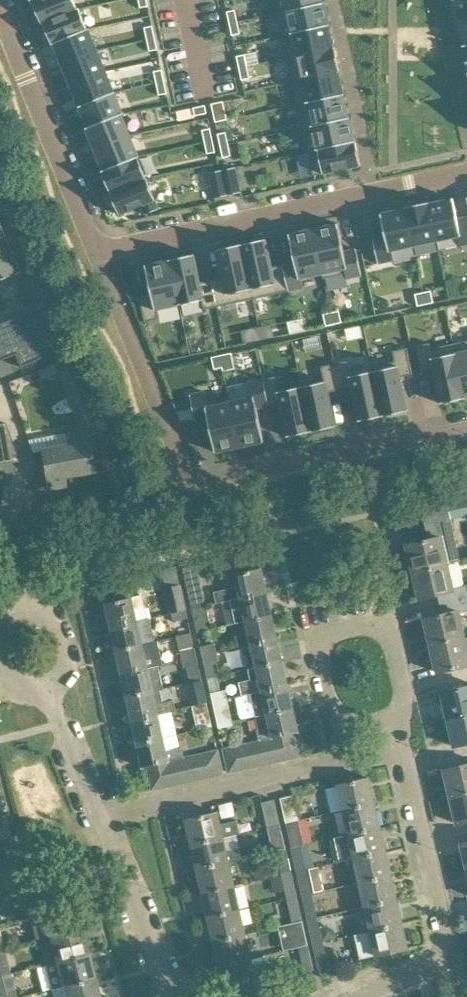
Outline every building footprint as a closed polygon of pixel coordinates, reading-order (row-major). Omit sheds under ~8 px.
[(43,23),(77,9),(77,8),(74,0),(38,0),(33,2),(33,3),(42,24),(43,23)] [(140,8),(148,6),(147,0),(139,0),(140,8)] [(280,11),(280,12),(322,3),(322,2),(322,0),(277,0),(280,11)] [(458,22),(466,20),(466,0),(453,0),(458,22)] [(282,35),(329,25),(324,2),(322,2),(322,3),(280,12),(280,11),(277,12),(282,35)] [(79,7),(77,8),(77,9),(43,23),(52,44),(53,44),(53,43),(88,29),(87,29),(79,7)] [(227,11),(230,23),(238,21),(235,10),(227,11)] [(458,22),(463,47),(466,46),(466,20),(458,22)] [(240,33),(238,21),(230,23),(232,35),(240,33)] [(144,27),(147,39),(155,37),(152,25),(144,27)] [(329,25),(282,35),(286,57),(333,47),(329,25)] [(53,44),(62,65),(98,50),(89,28),(87,29),(88,29),(53,43),(53,44)] [(155,37),(147,39),(150,51),(158,49),(155,37)] [(339,71),(340,71),(334,46),(333,47),(286,57),(291,81),(339,71)] [(62,65),(70,85),(106,71),(98,50),(62,65)] [(237,56),(239,68),(247,66),(245,54),(237,56)] [(250,78),(247,66),(239,68),(242,79),(250,78)] [(154,71),(156,83),(164,81),(162,69),(154,71)] [(70,85),(79,106),(115,92),(106,71),(70,85)] [(297,104),(344,94),(339,71),(291,81),(297,104)] [(167,93),(164,81),(156,83),(159,95),(167,93)] [(122,114),(124,114),(115,92),(79,106),(87,127),(88,128),(122,114)] [(344,94),(297,104),(302,128),(349,118),(344,94)] [(227,119),(223,101),(211,104),(213,111),(215,122),(227,119)] [(205,105),(193,107),(195,115),(207,113),(205,105)] [(86,128),(94,149),(130,134),(122,114),(88,128),(87,127),(86,128)] [(349,118),(302,128),(307,152),(308,152),(308,151),(354,141),(354,140),(349,118)] [(202,130),(205,142),(213,140),(210,128),(202,130)] [(218,134),(220,145),(228,144),(226,132),(218,134)] [(139,157),(130,134),(94,149),(103,170),(138,156),(138,157),(139,157)] [(213,140),(205,142),(208,153),(216,152),(213,140)] [(308,151),(308,152),(314,175),(361,165),(355,140),(354,140),(354,141),(308,151)] [(231,155),(228,144),(220,145),(223,157),(231,155)] [(102,170),(111,192),(146,178),(138,157),(138,156),(103,170),(102,170)] [(222,169),(228,195),(241,192),(235,167),(222,169)] [(228,195),(222,169),(209,172),(215,198),(228,195)] [(159,209),(146,178),(111,192),(119,214),(141,205),(145,214),(159,209)] [(428,202),(437,241),(459,236),(461,245),(466,244),(466,216),(457,218),(453,198),(429,203),(429,202),(428,202)] [(428,202),(405,207),(413,246),(437,241),(428,202)] [(413,246),(405,207),(404,207),(404,208),(381,213),(385,234),(373,237),(378,263),(393,260),(391,251),(413,246)] [(323,273),(322,274),(323,278),(346,273),(347,278),(362,275),(356,248),(344,251),(338,223),(313,228),(323,273)] [(323,273),(313,228),(289,233),(295,262),(284,264),(289,290),(303,287),(301,278),(322,274),(323,273)] [(242,244),(253,298),(289,290),(284,264),(272,266),(266,238),(242,244)] [(212,279),(217,306),(253,298),(242,244),(217,249),(223,277),(212,279)] [(0,250),(0,279),(17,272),(8,247),(0,250)] [(217,306),(212,279),(200,282),(194,254),(170,259),(180,304),(202,300),(204,309),(217,306)] [(139,295),(145,322),(159,319),(157,309),(180,304),(170,259),(145,264),(151,293),(139,295)] [(431,290),(423,292),(426,304),(433,302),(431,290)] [(423,292),(415,294),(418,306),(426,304),(423,292)] [(0,327),(0,354),(12,349),(14,354),(19,366),(66,348),(48,303),(27,312),(29,316),(0,327)] [(339,310),(331,312),(334,324),(342,322),(339,310)] [(331,312),(323,314),(326,326),(334,324),(331,312)] [(303,318),(295,320),(298,331),(306,330),(303,318)] [(295,320),(288,321),(290,333),(298,331),(295,320)] [(453,343),(465,398),(466,397),(466,340),(453,343)] [(430,342),(415,346),(421,372),(433,369),(441,403),(465,398),(453,343),(431,348),(430,342)] [(395,361),(371,366),(372,371),(383,415),(408,410),(400,377),(413,374),(407,347),(393,351),(395,361)] [(231,352),(220,355),(222,367),(223,371),(235,368),(231,352)] [(220,355),(212,357),(214,369),(222,367),(220,355)] [(348,360),(334,363),(340,389),(352,387),(359,421),(383,415),(372,371),(351,375),(348,360)] [(324,381),(302,386),(311,431),(336,426),(329,392),(340,389),(334,363),(321,366),(324,381)] [(79,365),(62,372),(75,402),(91,396),(79,365)] [(276,376),(262,379),(268,405),(280,402),(287,436),(311,431),(302,386),(279,391),(276,376)] [(252,397),(229,402),(240,446),(264,441),(257,407),(268,405),(262,379),(248,382),(252,397)] [(193,408),(177,411),(182,422),(195,419),(195,421),(208,418),(215,452),(240,446),(229,402),(208,406),(205,391),(190,394),(193,408)] [(0,423),(0,436),(9,435),(5,422),(0,423)] [(70,444),(41,449),(41,450),(48,488),(64,485),(62,474),(74,472),(74,474),(93,470),(87,437),(87,435),(69,438),(70,444)] [(447,504),(416,511),(417,512),(422,510),(428,539),(407,544),(414,571),(447,563),(461,560),(447,504)] [(453,591),(447,563),(414,571),(420,598),(453,591)] [(217,603),(221,602),(240,597),(267,591),(261,567),(235,573),(238,586),(214,591),(217,603)] [(201,579),(186,583),(192,608),(207,605),(201,579)] [(173,613),(186,610),(180,584),(165,588),(171,613),(173,613)] [(116,600),(106,603),(111,627),(150,618),(147,618),(141,595),(132,597),(131,592),(127,590),(118,592),(115,596),(116,600)] [(267,591),(240,597),(221,602),(226,625),(246,620),(272,614),(267,591)] [(212,628),(207,605),(192,608),(197,631),(212,628)] [(188,617),(186,610),(173,613),(174,620),(188,617)] [(424,618),(431,647),(464,639),(458,610),(424,618)] [(246,620),(248,633),(235,636),(237,646),(251,643),(277,637),(272,614),(246,620)] [(153,629),(150,618),(111,627),(116,649),(142,644),(139,632),(153,629)] [(180,651),(182,659),(196,655),(191,632),(176,636),(179,651),(180,651)] [(251,643),(256,666),(282,660),(277,637),(251,643)] [(464,639),(431,647),(437,672),(466,665),(466,650),(464,639)] [(121,672),(147,666),(158,664),(163,663),(158,640),(142,644),(116,649),(121,672)] [(215,643),(200,646),(202,654),(217,651),(215,643)] [(219,661),(217,651),(202,654),(207,677),(220,674),(217,661),(219,661)] [(199,664),(196,655),(182,659),(184,668),(199,664)] [(242,694),(250,692),(261,690),(288,684),(282,660),(256,666),(247,668),(250,680),(239,682),(242,694)] [(158,664),(147,666),(121,672),(127,696),(160,688),(163,687),(158,664)] [(220,674),(207,677),(213,701),(228,697),(226,689),(221,691),(218,676),(221,676),(220,674)] [(192,705),(207,702),(202,679),(190,681),(187,682),(192,705)] [(288,684),(261,690),(250,692),(255,716),(293,707),(288,684)] [(449,721),(466,717),(466,686),(442,692),(449,721)] [(132,719),(157,713),(169,711),(176,709),(173,699),(163,701),(160,688),(127,696),(132,719)] [(234,725),(228,697),(213,701),(219,728),(234,725)] [(212,725),(207,702),(192,705),(198,728),(212,725)] [(259,740),(270,738),(272,737),(281,735),(294,732),(298,731),(293,707),(255,716),(258,729),(256,729),(259,740)] [(169,711),(157,713),(132,719),(137,742),(163,736),(174,734),(169,711)] [(449,721),(454,746),(466,743),(466,717),(449,721)] [(299,756),(294,732),(281,735),(287,759),(299,756)] [(272,737),(270,738),(275,761),(287,759),(281,735),(272,737)] [(147,766),(159,763),(171,760),(182,758),(180,748),(166,751),(163,736),(137,742),(143,767),(147,766)] [(264,764),(275,761),(270,738),(259,740),(264,764)] [(259,740),(247,743),(252,767),(264,764),(259,740)] [(240,769),(252,767),(247,743),(235,746),(240,769)] [(240,769),(235,746),(223,748),(229,772),(240,769)] [(210,776),(223,773),(218,750),(206,752),(210,776)] [(206,752),(194,755),(199,779),(210,776),(206,752)] [(194,755),(182,758),(188,781),(199,779),(194,755)] [(182,758),(171,760),(176,784),(188,781),(182,758)] [(171,760),(159,763),(164,787),(176,784),(171,760)] [(164,787),(159,763),(147,766),(152,789),(164,787)] [(466,794),(466,764),(444,769),(451,797),(466,794)] [(337,785),(343,808),(375,801),(369,777),(337,785)] [(451,797),(457,823),(466,821),(466,794),(451,797)] [(280,798),(286,821),(299,818),(293,795),(280,798)] [(262,802),(267,825),(280,823),(274,799),(262,802)] [(343,808),(348,833),(380,825),(375,801),(343,808)] [(186,819),(191,843),(240,832),(237,820),(220,824),(218,812),(186,819)] [(304,843),(299,818),(286,821),(292,846),(300,844),(304,843)] [(267,825),(273,850),(286,848),(280,823),(267,825)] [(340,861),(354,858),(386,851),(380,825),(348,833),(334,836),(340,861)] [(197,868),(229,861),(241,858),(236,834),(240,833),(240,832),(191,843),(197,868)] [(306,869),(300,844),(292,846),(297,871),(306,869)] [(277,850),(282,874),(291,872),(286,848),(273,850),(273,851),(277,850)] [(391,875),(386,851),(354,858),(360,882),(391,875)] [(202,892),(234,885),(229,861),(197,868),(202,892)] [(319,866),(309,868),(314,892),(324,890),(319,866)] [(312,893),(306,869),(297,871),(303,895),(312,893)] [(297,896),(291,872),(282,874),(285,889),(288,898),(297,896)] [(285,889),(282,874),(270,877),(274,892),(285,889)] [(397,898),(391,875),(360,882),(365,905),(397,898)] [(202,892),(208,917),(240,909),(234,885),(202,892)] [(0,892),(0,917),(12,914),(5,890),(0,892)] [(303,895),(308,918),(317,916),(312,893),(303,895)] [(288,898),(293,921),(303,919),(297,896),(288,898)] [(365,905),(370,929),(402,922),(397,898),(365,905)] [(43,913),(50,936),(81,928),(75,904),(43,913)] [(214,941),(246,934),(240,909),(208,917),(214,941)] [(308,918),(313,942),(322,940),(319,926),(317,916),(308,918)] [(285,949),(299,946),(309,943),(303,919),(293,921),(280,924),(285,949)] [(376,955),(408,948),(408,947),(402,922),(370,929),(371,931),(354,935),(360,959),(376,955)] [(327,925),(319,926),(322,940),(336,937),(334,929),(327,925)] [(81,928),(50,936),(37,939),(43,964),(56,960),(87,952),(81,928)] [(214,941),(219,965),(251,958),(246,934),(214,941)] [(328,966),(322,940),(313,942),(319,968),(328,966)] [(315,969),(309,943),(299,946),(304,972),(315,969)] [(0,949),(0,975),(9,972),(3,948),(0,949)] [(56,960),(62,985),(94,977),(87,952),(56,960)] [(225,990),(257,982),(251,958),(219,965),(225,990)] [(0,975),(0,996),(15,996),(16,996),(9,972),(0,975)] [(94,977),(62,985),(52,988),(54,996),(99,996),(94,977)]
